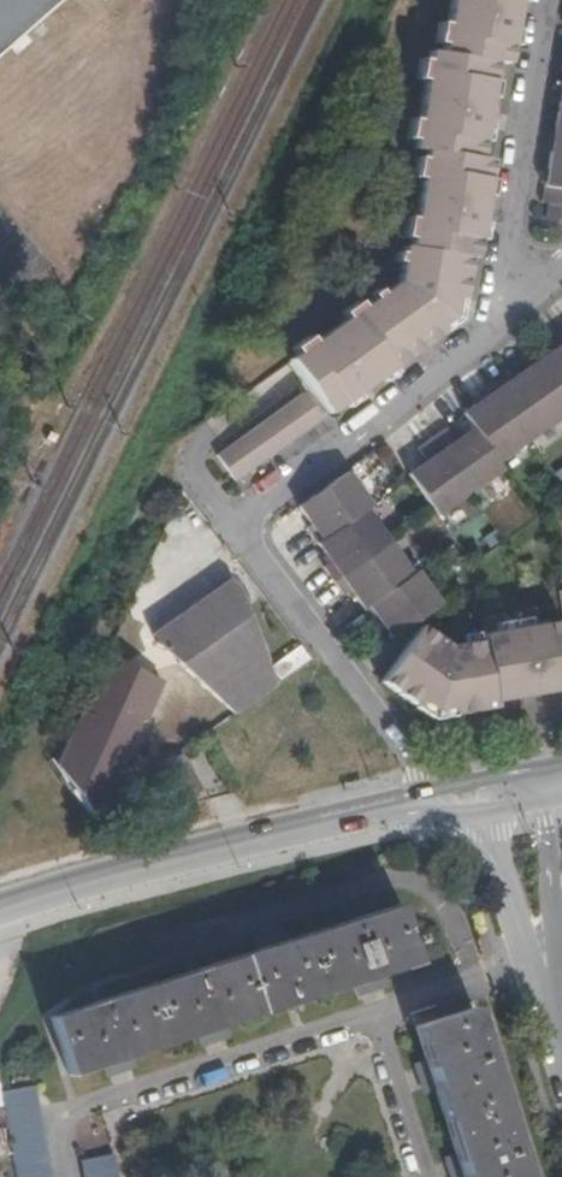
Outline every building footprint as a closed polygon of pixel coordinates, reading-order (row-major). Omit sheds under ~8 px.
[(59,0),(0,0),(0,54),(59,0)] [(495,65),(506,67),(517,0),(448,0),(443,27),(435,26),(433,46),(440,48),(439,56),(495,65)] [(478,159),(495,65),(439,56),(428,54),(427,60),(419,59),(415,78),(424,80),(417,119),(408,119),(404,138),(412,140),(412,148),(423,150),(478,159)] [(555,120),(550,153),(561,155),(561,121),(555,120)] [(490,161),(478,159),(423,150),(422,157),(414,156),(410,178),(417,180),(410,219),(403,218),(399,238),(406,239),(404,249),(468,259),(475,259),(490,161)] [(550,153),(541,204),(547,205),(561,207),(561,155),(550,153)] [(545,220),(561,222),(561,207),(547,205),(545,220)] [(460,302),(468,259),(404,249),(399,248),(398,253),(392,252),(391,261),(396,263),(390,288),(376,298),(372,292),(365,297),(369,303),(363,306),(404,358),(438,333),(435,327),(450,316),(453,301),(460,302)] [(326,416),(404,358),(363,306),(356,311),(352,305),(335,318),(339,324),(311,345),(306,338),(289,351),(292,358),(286,362),(326,416)] [(527,369),(561,418),(561,417),(561,350),(554,339),(540,350),(544,356),(527,369)] [(504,374),(490,384),(529,440),(561,418),(527,369),(509,381),(504,374)] [(473,430),(496,463),(529,440),(490,384),(476,395),(480,401),(462,414),(473,430)] [(300,396),(213,459),(216,468),(229,486),(318,421),(300,396)] [(445,429),(431,439),(469,494),(501,471),(496,463),(473,430),(454,442),(445,429)] [(426,462),(407,475),(436,517),(469,494),(431,439),(417,449),(426,462)] [(347,473),(298,508),(310,526),(306,528),(317,544),(366,510),(371,506),(347,473)] [(366,510),(317,544),(330,563),(321,569),(331,583),(389,542),(366,510)] [(389,542),(331,583),(341,598),(350,591),(363,610),(412,575),(389,542)] [(412,575),(363,610),(374,626),(378,623),(392,642),(394,641),(442,607),(417,572),(412,575)] [(236,711),(278,683),(271,666),(239,580),(230,576),(156,629),(160,640),(236,711)] [(489,639),(490,643),(500,706),(561,696),(561,628),(489,639)] [(426,630),(385,685),(419,711),(423,706),(438,715),(457,712),(458,718),(500,711),(500,706),(490,643),(453,650),(426,630)] [(300,645),(271,666),(281,680),(310,658),(300,645)] [(180,749),(162,760),(188,806),(206,796),(180,749)] [(418,945),(415,937),(409,939),(398,907),(52,1019),(71,1078),(416,965),(412,948),(418,945)] [(475,1009),(466,1012),(461,999),(441,1006),(445,1018),(417,1028),(464,1176),(528,1176),(475,1009)] [(2,1115),(13,1176),(46,1176),(34,1109),(2,1115)] [(80,1164),(82,1176),(115,1176),(111,1159),(80,1164)]
